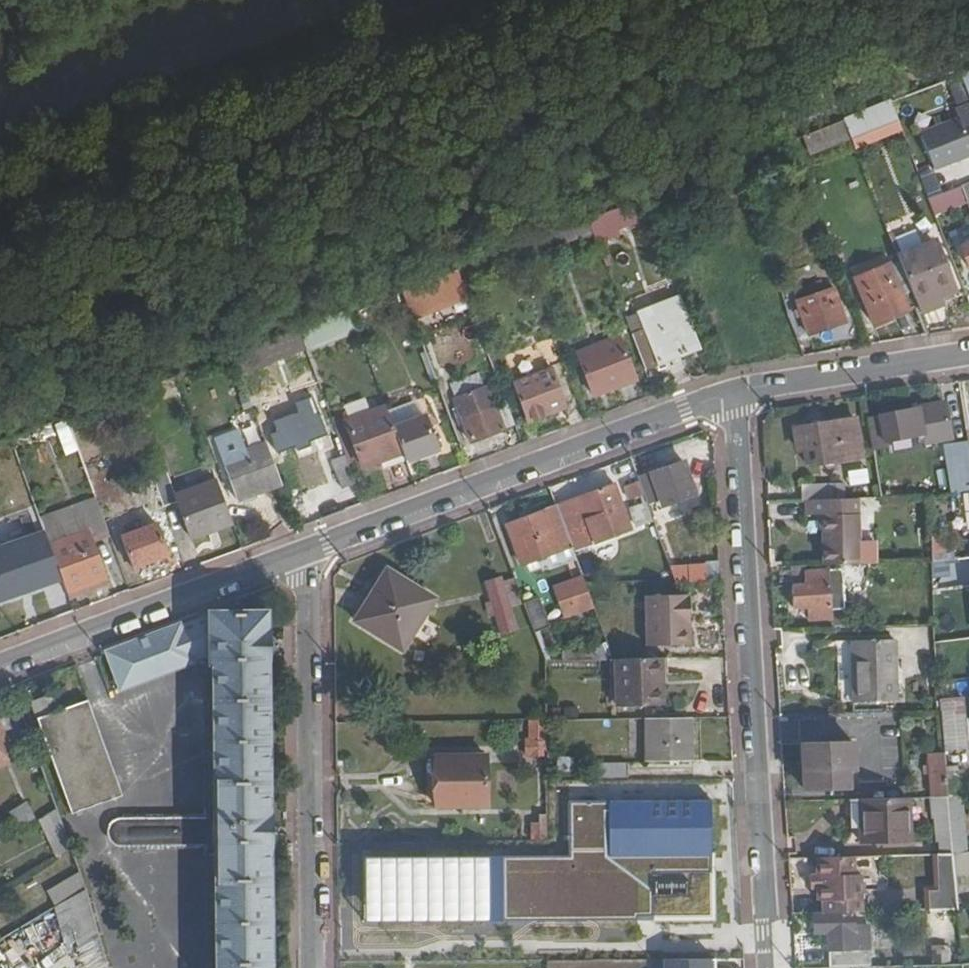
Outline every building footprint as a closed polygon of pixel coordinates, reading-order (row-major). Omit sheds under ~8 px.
[(968,155),(968,104),(956,109),(959,118),(921,132),(935,168),(968,155)] [(883,105),(844,120),(848,130),(886,115),(883,105)] [(813,164),(855,148),(848,130),(844,120),(802,136),(813,164)] [(960,186),(927,197),(934,217),(967,205),(960,186)] [(636,224),(629,205),(585,222),(603,270),(608,268),(599,244),(601,244),(597,233),(614,227),(615,232),(636,224)] [(960,247),(968,266),(968,243),(960,247)] [(921,314),(942,305),(939,298),(952,293),(934,247),(900,260),(921,314)] [(873,324),(907,311),(889,264),(855,278),(873,324)] [(402,288),(413,321),(468,303),(457,271),(402,288)] [(614,272),(605,275),(611,292),(620,288),(614,272)] [(808,335),(846,321),(833,288),(796,301),(808,335)] [(654,367),(679,357),(695,351),(677,304),(636,319),(641,334),(654,367)] [(642,371),(654,367),(641,334),(630,338),(642,371)] [(617,341),(576,356),(592,399),(633,383),(617,341)] [(682,364),(679,357),(654,367),(656,374),(682,364)] [(563,410),(548,371),(512,385),(527,424),(563,410)] [(448,384),(452,396),(477,386),(472,375),(448,384)] [(501,434),(490,406),(484,390),(453,401),(470,446),(501,434)] [(294,407),(297,416),(299,421),(293,423),(291,418),(273,425),(277,435),(270,438),(277,456),(294,450),(326,438),(312,400),(294,407)] [(501,434),(514,429),(504,401),(490,406),(501,434)] [(945,406),(919,411),(924,437),(926,445),(951,441),(945,406)] [(392,430),(384,411),(343,426),(359,469),(401,454),(392,430)] [(881,420),(884,444),(924,437),(919,411),(880,417),(881,420)] [(392,430),(401,454),(404,464),(435,452),(422,419),(392,430)] [(868,422),(873,452),(885,451),(884,444),(881,420),(868,422)] [(856,421),(839,424),(845,461),(862,459),(856,421)] [(845,461),(839,424),(796,430),(800,451),(806,450),(824,448),(827,463),(845,461)] [(326,438),(294,450),(298,461),(331,449),(326,438)] [(280,486),(265,444),(221,461),(237,503),(280,486)] [(824,448),(806,450),(809,465),(827,463),(824,448)] [(435,452),(404,464),(406,470),(437,458),(435,452)] [(968,493),(968,456),(948,459),(953,496),(968,493)] [(342,491),(355,486),(345,457),(331,462),(342,491)] [(663,501),(666,508),(698,496),(685,463),(652,475),(639,480),(640,483),(645,496),(648,504),(649,506),(663,501)] [(160,500),(151,477),(125,487),(131,500),(142,496),(146,506),(160,500)] [(231,527),(215,483),(173,499),(190,542),(231,527)] [(640,483),(626,489),(631,502),(645,496),(640,483)] [(808,501),(845,501),(845,484),(804,485),(804,501),(808,501)] [(616,487),(558,508),(574,553),(632,531),(616,487)] [(826,567),(859,566),(858,500),(845,501),(808,501),(808,516),(816,516),(825,516),(825,531),(826,567)] [(31,502),(0,514),(0,554),(44,537),(43,534),(31,502)] [(648,504),(632,510),(639,529),(655,523),(649,506),(648,504)] [(574,553),(558,508),(510,525),(525,565),(561,553),(563,560),(575,555),(574,553)] [(106,534),(98,512),(43,534),(44,537),(66,596),(106,581),(90,541),(106,534)] [(817,531),(825,531),(825,516),(816,516),(817,531)] [(155,528),(121,541),(133,572),(167,559),(155,528)] [(931,536),(932,557),(949,556),(948,535),(931,536)] [(561,553),(525,565),(528,573),(547,566),(549,570),(577,561),(575,555),(563,560),(561,553)] [(691,584),(708,584),(708,567),(691,567),(691,577),(683,577),(683,581),(677,581),(678,584),(691,584)] [(772,568),(773,588),(793,588),(808,588),(807,574),(807,567),(772,568)] [(402,652),(435,600),(389,572),(356,621),(402,652)] [(808,588),(793,588),(794,610),(809,610),(810,622),(833,621),(832,610),(845,610),(843,573),(807,574),(808,588)] [(517,631),(510,609),(503,585),(501,579),(487,583),(502,635),(517,631)] [(503,585),(510,609),(521,605),(514,581),(503,585)] [(567,621),(596,610),(587,586),(585,582),(557,594),(567,621)] [(107,654),(121,689),(211,657),(213,817),(119,818),(107,828),(107,837),(118,849),(213,849),(215,967),(267,967),(263,624),(261,597),(187,625),(107,654)] [(648,647),(692,646),(689,597),(645,597),(648,647)] [(540,599),(524,604),(535,634),(551,628),(540,599)] [(898,641),(853,643),(853,702),(898,702),(898,641)] [(563,652),(563,660),(614,659),(612,652),(563,652)] [(667,706),(666,659),(642,659),(618,659),(618,708),(667,706)] [(941,685),(962,682),(961,661),(939,663),(941,685)] [(121,797),(88,702),(54,713),(47,696),(29,702),(71,815),(121,797)] [(939,701),(940,714),(942,714),(945,751),(968,749),(963,699),(939,701)] [(692,761),(691,718),(647,719),(648,762),(692,761)] [(11,763),(1,735),(11,731),(7,720),(0,722),(0,767),(11,763)] [(546,721),(530,721),(530,737),(526,737),(526,759),(546,759),(546,721)] [(803,744),(805,788),(850,785),(849,770),(857,769),(855,741),(803,744)] [(486,758),(425,758),(426,809),(486,809),(486,758)] [(598,781),(629,780),(628,763),(597,764),(598,781)] [(933,800),(935,800),(949,800),(947,772),(946,768),(930,770),(933,800)] [(949,800),(963,798),(968,797),(966,771),(947,772),(949,800)] [(952,825),(954,855),(968,853),(963,798),(949,800),(952,825)] [(938,826),(952,825),(949,800),(935,800),(938,826)] [(569,855),(501,857),(502,924),(711,919),(709,801),(567,804),(569,855)] [(910,801),(860,801),(861,843),(911,842),(910,801)] [(18,828),(35,818),(29,807),(12,817),(18,828)] [(48,843),(67,834),(55,809),(36,817),(48,843)] [(531,826),(531,842),(533,842),(547,842),(547,817),(539,817),(539,826),(531,826)] [(947,853),(945,835),(926,836),(928,853),(947,853)] [(956,877),(968,876),(968,853),(954,855),(956,877)] [(956,877),(954,855),(934,855),(935,889),(925,889),(925,912),(959,911),(956,877)] [(854,912),(862,912),(862,899),(861,875),(855,875),(855,857),(817,857),(818,874),(818,888),(818,900),(822,900),(823,913),(854,912)] [(87,892),(83,881),(53,898),(59,909),(87,892)] [(97,929),(91,908),(82,911),(88,932),(97,929)] [(830,967),(873,967),(872,950),(863,950),(863,943),(870,943),(870,928),(854,928),(854,912),(823,913),(814,913),(814,926),(814,933),(830,933),(830,967)] [(793,913),(793,926),(814,926),(814,913),(793,913)] [(950,959),(949,942),(931,943),(932,960),(950,959)]
